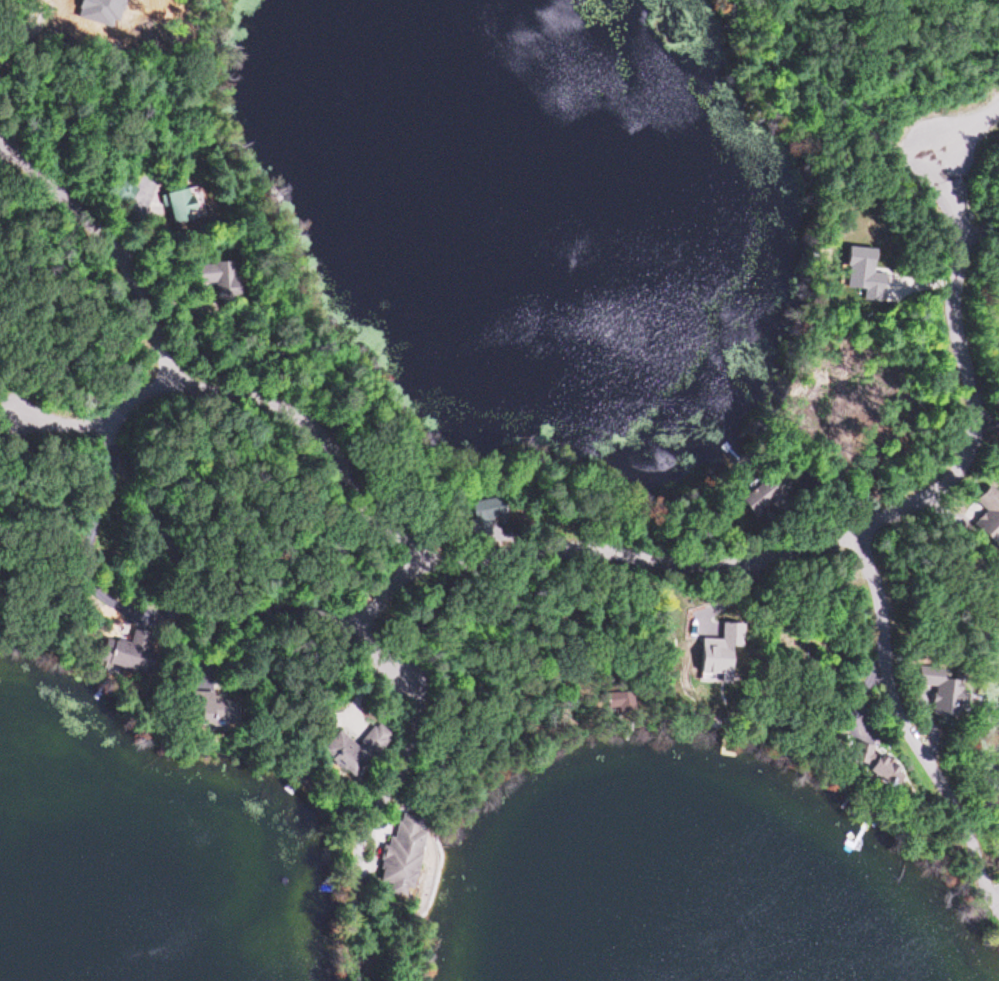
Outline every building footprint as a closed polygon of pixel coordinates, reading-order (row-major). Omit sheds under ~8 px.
[(739,502),(755,518),(767,505),(777,515),(792,500),(766,474),(739,502)] [(998,539),(998,497),(987,486),(960,514),(993,545),(998,539)] [(498,538),(498,500),(474,500),(474,538),(498,538)] [(131,672),(131,647),(104,647),(104,672),(131,672)] [(937,719),(953,719),(955,681),(930,680),(931,668),(915,668),(915,685),(938,686),(937,719)] [(216,724),(216,702),(202,702),(202,700),(186,700),(186,724),(216,724)] [(313,751),(343,779),(368,751),(355,740),(350,746),(332,730),(313,751)] [(374,884),(384,885),(384,893),(409,895),(415,837),(386,834),(385,844),(378,844),(374,884)]
